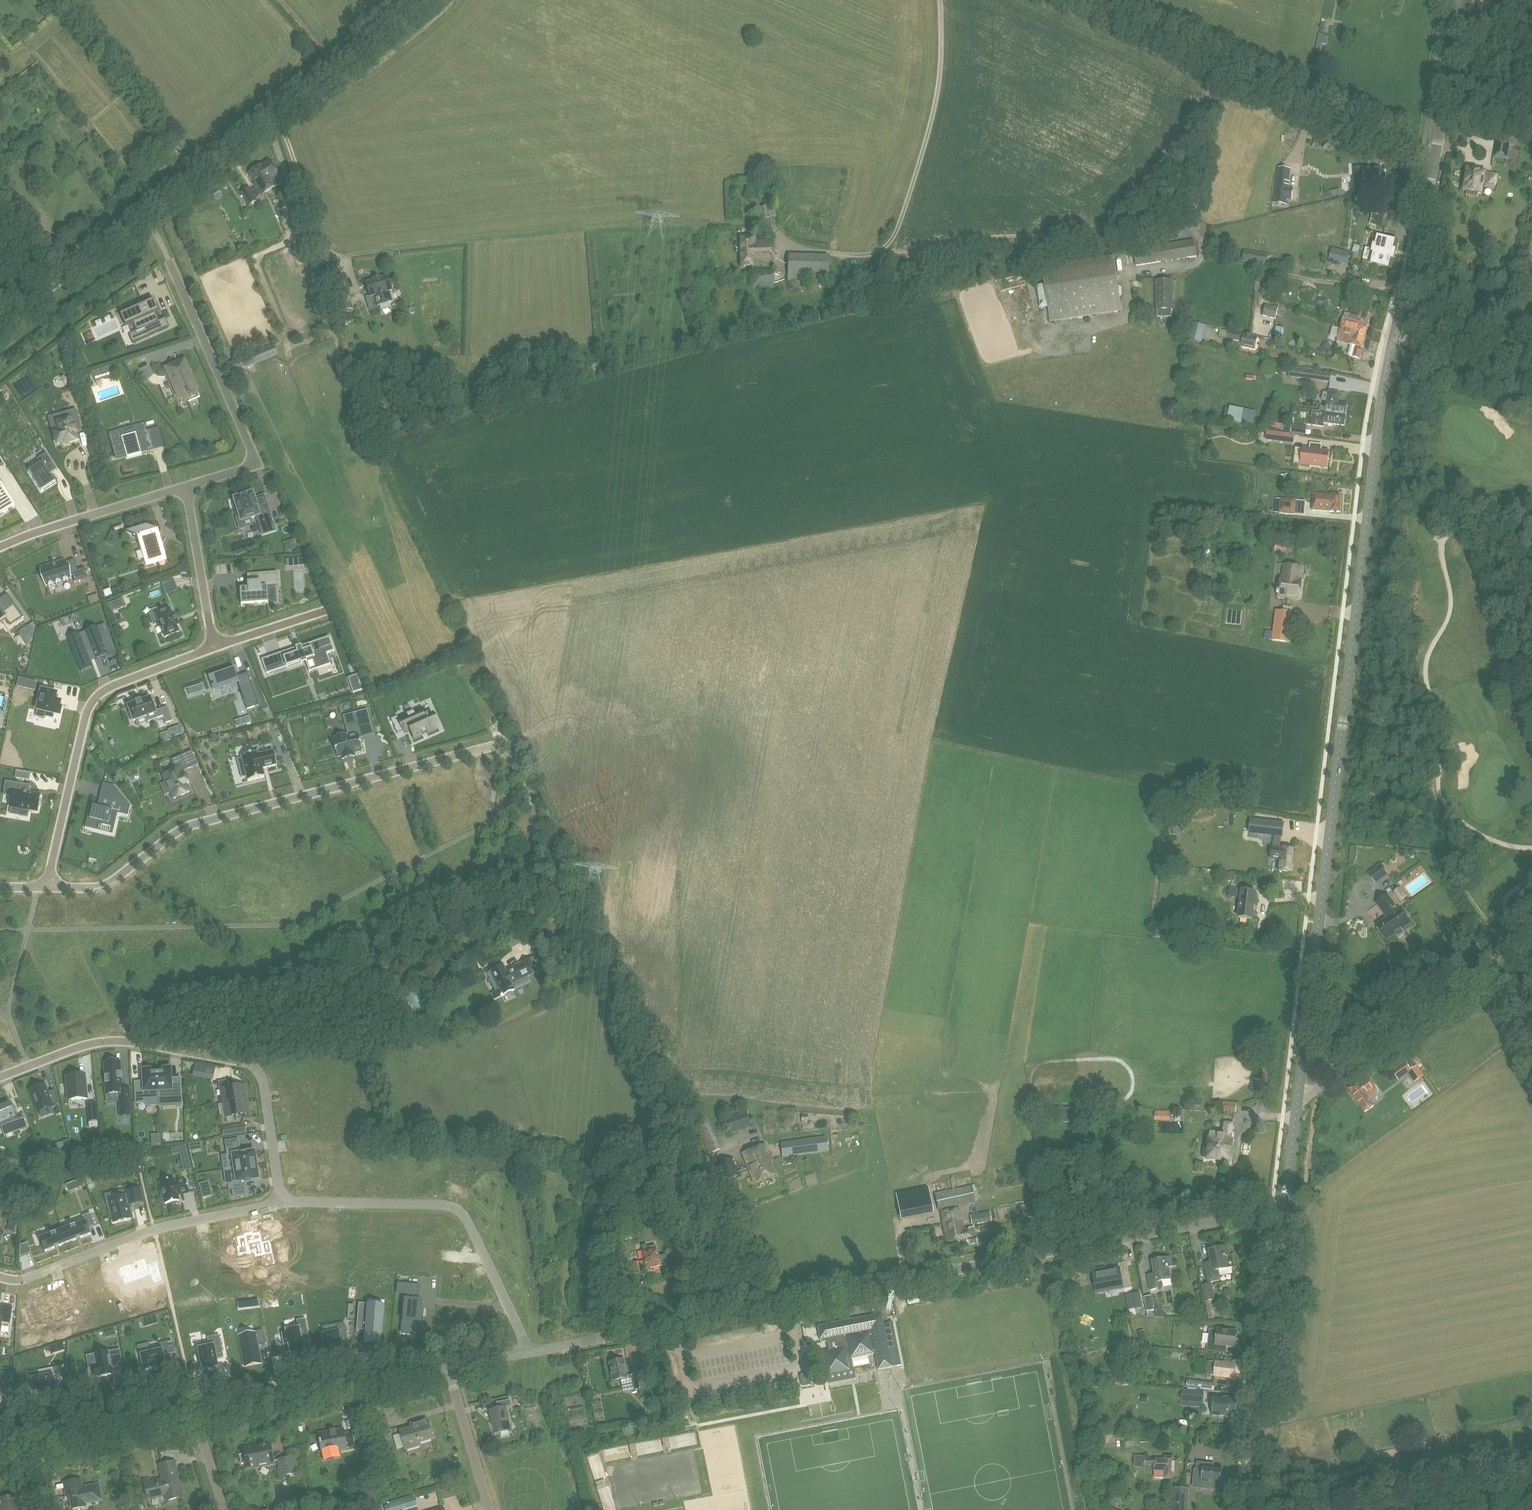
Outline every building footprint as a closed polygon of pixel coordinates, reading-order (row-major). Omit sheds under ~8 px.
[(1494,157),(1504,159),(1506,148),(1496,146),(1494,157)] [(1506,149),(1505,168),(1516,169),(1517,149),(1506,149)] [(254,185),(256,189),(251,192),(249,188),(241,193),(249,206),(257,201),(255,198),(260,195),(261,196),(278,186),(273,178),(275,177),(274,175),(277,173),(270,161),(250,174),(256,184),(254,185)] [(1465,190),(1483,193),(1486,180),(1498,182),(1499,173),(1468,168),(1465,190)] [(1357,182),(1366,182),(1366,184),(1382,184),(1382,170),(1365,170),(1365,172),(1357,173),(1357,182)] [(1287,197),(1291,175),(1278,173),(1275,195),(1287,197)] [(1506,185),(1499,184),(1497,193),(1505,194),(1506,185)] [(1475,198),(1474,206),(1484,207),(1485,199),(1475,198)] [(763,220),(777,218),(776,208),(770,209),(770,206),(761,207),(763,220)] [(1390,213),(1380,211),(1379,215),(1377,226),(1387,228),(1390,213)] [(774,264),(774,241),(754,241),(754,237),(742,237),(742,267),(754,267),(754,264),(774,264)] [(1399,243),(1375,237),(1372,250),(1395,255),(1399,243)] [(1197,258),(1195,241),(1134,250),(1137,267),(1197,258)] [(1333,249),(1330,260),(1348,264),(1351,254),(1333,249)] [(1372,250),(1367,249),(1364,258),(1369,260),(1368,263),(1391,269),(1395,255),(1372,250)] [(1244,251),(1242,261),(1266,265),(1268,255),(1244,251)] [(789,255),(788,282),(829,283),(830,256),(789,255)] [(1046,285),(1037,286),(1038,293),(1041,309),(1050,307),(1052,322),(1123,310),(1115,257),(1043,268),(1046,285)] [(775,288),(775,269),(752,269),(752,288),(775,288)] [(896,284),(895,270),(878,272),(880,285),(896,284)] [(373,280),(365,282),(369,296),(366,297),(370,311),(379,309),(378,306),(393,302),(390,292),(392,291),(388,276),(380,278),(373,280)] [(1157,282),(1158,310),(1158,317),(1172,317),(1172,310),(1174,310),(1173,281),(1157,282)] [(353,309),(347,288),(345,289),(344,284),(333,287),(334,293),(333,293),(339,313),(353,309)] [(1301,289),(1300,298),(1308,299),(1308,302),(1316,302),(1316,305),(1328,306),(1328,299),(1318,298),(1317,290),(1301,289)] [(150,301),(128,310),(133,322),(136,330),(129,333),(132,342),(169,326),(165,317),(159,320),(155,312),(157,312),(153,303),(151,304),(150,301)] [(1276,320),(1279,309),(1267,305),(1263,316),(1276,320)] [(1372,315),(1359,311),(1352,309),(1350,315),(1346,314),(1342,328),(1355,331),(1354,335),(1366,339),(1372,315)] [(178,319),(172,321),(174,330),(181,328),(178,319)] [(1188,340),(1189,340),(1202,343),(1206,326),(1192,322),(1188,340)] [(1338,341),(1352,345),(1349,354),(1350,357),(1360,359),(1366,339),(1354,335),(1355,331),(1342,328),(1338,341)] [(1256,350),(1259,338),(1230,332),(1228,339),(1243,342),(1242,347),(1256,350)] [(179,406),(200,397),(189,372),(186,374),(180,361),(166,368),(172,381),(169,383),(179,406)] [(101,370),(103,379),(114,376),(111,367),(101,370)] [(1290,367),(1289,377),(1311,380),(1313,372),(1313,370),(1290,367)] [(1313,372),(1311,380),(1316,381),(1330,382),(1331,376),(1331,374),(1313,372)] [(1329,392),(1329,393),(1324,392),(1323,394),(1322,399),(1323,401),(1328,402),(1326,412),(1347,415),(1348,405),(1339,404),(1340,394),(1329,392)] [(196,405),(198,411),(205,408),(203,402),(196,405)] [(74,409),(62,413),(65,422),(52,427),(58,446),(63,444),(64,445),(78,441),(72,423),(78,421),(74,409)] [(1256,427),(1259,416),(1236,409),(1232,420),(1256,427)] [(1325,427),(1326,423),(1345,426),(1347,415),(1326,412),(1326,413),(1321,412),(1320,418),(1310,417),(1308,425),(1325,427)] [(121,429),(109,432),(115,456),(126,453),(127,456),(127,457),(142,453),(141,452),(141,449),(152,446),(149,435),(159,433),(163,446),(164,446),(160,432),(159,427),(147,430),(145,423),(133,426),(135,433),(123,436),(121,429)] [(1306,436),(1307,426),(1294,425),(1293,432),(1297,432),(1296,434),(1306,436)] [(1266,440),(1280,442),(1281,432),(1267,430),(1266,440)] [(1327,468),(1329,451),(1321,450),(1321,445),(1310,444),(1310,449),(1303,448),(1301,465),(1303,465),(1303,467),(1309,468),(1310,466),(1327,468)] [(49,472),(56,468),(46,453),(38,458),(41,463),(28,471),(41,492),(55,483),(49,472)] [(15,506),(0,483),(0,515),(15,506)] [(236,505),(233,505),(237,517),(239,516),(241,522),(257,517),(262,533),(275,529),(267,504),(264,505),(263,499),(265,498),(264,495),(255,498),(253,493),(234,499),(236,505)] [(1314,500),(1313,510),(1341,513),(1342,496),(1322,494),(1321,500),(1314,500)] [(1297,513),(1287,513),(1287,524),(1303,525),(1303,508),(1297,508),(1297,513)] [(141,528),(127,532),(138,538),(147,567),(159,563),(157,558),(165,555),(158,533),(156,531),(148,526),(141,528)] [(297,548),(295,541),(286,544),(288,551),(297,548)] [(63,549),(40,556),(43,568),(50,565),(51,569),(70,564),(72,569),(85,565),(82,557),(71,560),(69,554),(65,555),(63,549)] [(286,559),(287,567),(298,566),(298,559),(286,559)] [(1304,579),(1302,579),(1303,567),(1285,565),(1284,577),(1282,577),(1279,597),(1301,600),(1304,579)] [(242,608),(242,605),(268,603),(267,587),(278,586),(277,572),(247,574),(248,588),(240,589),(241,608),(242,608)] [(152,585),(138,590),(142,600),(155,594),(152,585)] [(103,591),(105,598),(112,596),(110,589),(103,591)] [(88,598),(90,604),(100,601),(97,594),(88,598)] [(14,604),(2,612),(0,610),(0,624),(6,620),(11,626),(23,617),(14,604)] [(157,617),(155,617),(157,624),(159,623),(163,632),(162,632),(163,634),(164,634),(165,637),(178,632),(176,626),(178,625),(174,615),(172,616),(170,610),(156,615),(157,617)] [(1293,613),(1277,611),(1273,641),(1289,643),(1293,613)] [(302,642),(283,648),(287,660),(314,651),(317,660),(330,655),(328,647),(335,645),(330,630),(301,640),(302,642)] [(98,632),(62,650),(79,682),(90,676),(86,668),(92,666),(93,668),(112,658),(98,632)] [(273,672),(269,659),(263,661),(263,659),(262,660),(267,674),(269,673),(268,673),(273,672)] [(234,668),(209,676),(211,682),(210,682),(211,684),(212,684),(214,690),(238,682),(239,681),(237,676),(234,668)] [(248,673),(237,676),(239,681),(238,682),(247,709),(259,705),(248,673)] [(358,675),(348,678),(353,693),(363,690),(358,675)] [(190,696),(204,690),(202,684),(187,689),(190,696)] [(60,707),(61,702),(59,701),(55,700),(56,699),(57,693),(42,690),(37,710),(46,712),(45,717),(46,717),(53,719),(54,714),(60,716),(62,708),(60,707)] [(128,707),(130,713),(128,714),(131,722),(133,721),(134,722),(147,717),(149,722),(164,717),(166,724),(173,721),(168,707),(161,710),(162,711),(156,713),(150,698),(141,702),(141,701),(135,703),(136,704),(128,707)] [(397,716),(391,719),(396,730),(402,728),(403,731),(410,728),(414,737),(438,727),(437,726),(433,715),(428,718),(427,716),(425,716),(422,709),(414,712),(413,712),(407,715),(407,716),(398,719),(397,716)] [(358,739),(357,733),(361,732),(359,728),(370,725),(372,729),(371,724),(369,725),(367,719),(369,718),(367,710),(352,714),(355,724),(350,725),(353,735),(348,737),(346,737),(346,735),(335,738),(335,740),(334,740),(336,748),(335,748),(335,750),(336,750),(338,757),(342,756),(342,759),(344,759),(353,757),(354,756),(354,753),(361,751),(359,744),(361,744),(360,741),(359,742),(358,739)] [(168,730),(172,738),(183,734),(180,725),(168,730)] [(258,765),(265,763),(263,755),(256,756),(255,752),(239,756),(241,764),(226,767),(229,781),(244,778),(245,780),(261,776),(258,765)] [(163,775),(174,799),(189,792),(186,784),(189,783),(188,781),(187,782),(185,777),(186,777),(185,775),(182,776),(179,769),(185,767),(181,756),(171,760),(176,770),(163,775)] [(37,812),(40,795),(31,793),(29,793),(30,788),(30,786),(6,782),(4,795),(12,797),(10,807),(11,807),(20,809),(19,816),(28,817),(29,810),(37,812)] [(91,803),(85,828),(86,829),(87,826),(98,829),(98,830),(100,830),(101,824),(112,827),(116,811),(127,814),(127,816),(128,816),(130,806),(118,791),(115,802),(103,799),(101,808),(92,806),(92,804),(91,803)] [(1292,872),(1294,849),(1280,847),(1281,837),(1282,837),(1283,824),(1256,820),(1254,834),(1274,836),(1273,847),(1272,846),(1270,859),(1278,860),(1277,871),(1292,872)] [(1172,827),(1177,836),(1182,833),(1182,832),(1184,831),(1181,827),(1179,828),(1177,824),(1172,827)] [(1375,884),(1388,874),(1381,864),(1368,874),(1375,884)] [(1392,877),(1377,886),(1383,895),(1398,886),(1392,877)] [(1401,901),(1407,897),(1399,887),(1394,891),(1401,901)] [(1229,898),(1242,900),(1240,919),(1253,921),(1256,893),(1244,891),(1244,890),(1230,888),(1229,898)] [(1410,923),(1400,910),(1399,910),(1388,896),(1378,903),(1388,918),(1378,926),(1388,939),(1410,923)] [(549,910),(541,918),(549,927),(558,920),(549,910)] [(518,953),(527,948),(523,941),(515,945),(518,953)] [(512,984),(537,972),(534,965),(538,963),(535,956),(530,959),(531,959),(523,963),(523,962),(512,967),(513,969),(507,972),(504,964),(490,971),(499,989),(491,993),(494,1001),(515,990),(512,984)] [(424,1014),(431,1011),(425,996),(418,999),(424,1014)] [(1413,1068),(1408,1060),(1392,1072),(1397,1078),(1402,1075),(1405,1079),(1409,1075),(1408,1073),(1409,1073),(1415,1081),(1424,1074),(1417,1065),(1413,1068)] [(104,1064),(104,1068),(105,1090),(106,1094),(118,1094),(120,1117),(131,1116),(130,1088),(122,1089),(121,1079),(122,1079),(122,1073),(121,1073),(120,1063),(104,1064)] [(1258,1080),(1258,1082),(1270,1084),(1272,1064),(1257,1063),(1255,1080),(1258,1080)] [(182,1098),(181,1082),(171,1082),(171,1068),(163,1068),(163,1070),(157,1071),(158,1099),(182,1098)] [(158,1099),(157,1071),(150,1071),(150,1069),(143,1070),(144,1085),(135,1086),(136,1104),(145,1103),(145,1100),(158,1099)] [(1368,1075),(1348,1088),(1365,1112),(1374,1106),(1368,1098),(1379,1091),(1368,1075)] [(85,1076),(67,1076),(67,1100),(85,1100),(85,1076)] [(247,1100),(245,1086),(231,1088),(230,1080),(219,1082),(220,1090),(222,1090),(224,1103),(247,1100)] [(38,1112),(53,1106),(52,1105),(58,1103),(55,1089),(54,1090),(51,1091),(52,1092),(48,1094),(45,1085),(30,1090),(38,1112)] [(249,1114),(247,1100),(224,1103),(226,1117),(249,1114)] [(10,1102),(0,1106),(0,1123),(3,1131),(11,1128),(13,1132),(26,1127),(22,1118),(16,1117),(10,1102)] [(86,1103),(88,1116),(98,1115),(96,1102),(86,1103)] [(1064,1108),(1057,1108),(1057,1118),(1063,1119),(1063,1117),(1079,1118),(1079,1108),(1064,1108)] [(752,1128),(747,1112),(726,1119),(732,1135),(752,1128)] [(710,1119),(697,1125),(710,1155),(722,1149),(710,1119)] [(222,1127),(223,1137),(247,1133),(245,1123),(222,1127)] [(1209,1160),(1231,1162),(1235,1125),(1227,1124),(1226,1135),(1212,1133),(1209,1160)] [(786,1142),(788,1158),(829,1152),(828,1137),(786,1142)] [(256,1159),(255,1151),(246,1152),(246,1151),(240,1152),(239,1139),(225,1141),(227,1151),(229,1150),(230,1155),(232,1169),(257,1165),(258,1165),(257,1159),(256,1159)] [(755,1183),(777,1174),(766,1145),(744,1153),(755,1183)] [(63,1148),(65,1155),(72,1153),(70,1146),(63,1148)] [(189,1158),(181,1160),(184,1171),(192,1169),(189,1158)] [(733,1158),(717,1164),(724,1182),(740,1175),(733,1158)] [(259,1179),(258,1171),(259,1171),(258,1165),(257,1165),(232,1169),(234,1183),(235,1187),(232,1188),(234,1197),(247,1195),(245,1186),(245,1182),(251,1182),(251,1181),(259,1179)] [(74,1181),(78,1188),(85,1186),(82,1178),(74,1181)] [(199,1184),(203,1199),(213,1196),(209,1181),(199,1184)] [(164,1195),(161,1195),(162,1200),(165,1199),(165,1204),(171,1203),(171,1205),(178,1203),(177,1202),(179,1201),(178,1198),(182,1197),(182,1199),(190,1197),(187,1184),(176,1187),(176,1184),(162,1186),(164,1195)] [(933,1211),(976,1202),(973,1186),(936,1194),(936,1196),(931,1197),(928,1188),(897,1194),(902,1219),(934,1213),(933,1211)] [(119,1198),(109,1200),(114,1223),(132,1218),(128,1205),(137,1203),(134,1190),(128,1192),(127,1189),(117,1192),(119,1198)] [(616,1191),(611,1195),(614,1200),(609,1204),(613,1210),(624,1202),(616,1191)] [(8,1196),(0,1194),(0,1212),(3,1213),(8,1196)] [(960,1210),(942,1213),(947,1243),(968,1240),(969,1246),(977,1244),(975,1228),(964,1230),(960,1210)] [(971,1215),(973,1227),(1003,1223),(1001,1211),(971,1215)] [(19,1215),(12,1213),(10,1220),(17,1222),(19,1215)] [(606,1219),(609,1227),(611,1231),(627,1224),(622,1213),(606,1219)] [(85,1220),(63,1229),(68,1243),(77,1239),(77,1240),(81,1239),(81,1238),(90,1234),(88,1229),(96,1226),(91,1214),(84,1217),(85,1220)] [(63,1229),(40,1237),(43,1246),(46,1251),(55,1248),(56,1249),(59,1247),(59,1246),(68,1243),(63,1229)] [(239,1246),(237,1246),(239,1254),(254,1251),(255,1256),(264,1254),(272,1252),(270,1240),(262,1242),(260,1232),(253,1234),(252,1232),(244,1234),(245,1235),(238,1237),(239,1246)] [(32,1253),(28,1242),(20,1245),(19,1257),(32,1253)] [(666,1255),(659,1257),(657,1251),(655,1245),(647,1247),(646,1245),(642,1245),(644,1254),(646,1261),(641,1262),(641,1261),(629,1264),(631,1274),(643,1271),(648,1270),(661,1267),(668,1265),(666,1255)] [(1230,1255),(1228,1246),(1216,1248),(1216,1251),(1209,1252),(1211,1262),(1205,1264),(1208,1279),(1220,1277),(1218,1270),(1228,1268),(1226,1256),(1230,1255)] [(1173,1266),(1171,1257),(1159,1259),(1159,1261),(1153,1262),(1155,1274),(1148,1275),(1151,1290),(1163,1287),(1162,1281),(1171,1279),(1169,1267),(1173,1266)] [(119,1270),(117,1271),(120,1278),(122,1277),(125,1285),(133,1282),(150,1275),(154,1284),(162,1280),(158,1261),(147,1265),(145,1260),(144,1258),(134,1262),(129,1264),(118,1268),(119,1270)] [(1096,1286),(1097,1290),(1099,1291),(1105,1289),(1106,1288),(1105,1284),(1109,1284),(1110,1290),(1123,1288),(1122,1281),(1123,1281),(1124,1281),(1128,1280),(1126,1270),(1122,1271),(1121,1269),(1103,1273),(1102,1270),(1093,1272),(1094,1280),(1093,1280),(1094,1285),(1095,1285),(1096,1286)] [(1227,1286),(1238,1286),(1239,1275),(1222,1274),(1222,1277),(1227,1278),(1227,1286)] [(1216,1318),(1213,1301),(1217,1300),(1213,1283),(1202,1285),(1206,1302),(1207,1302),(1210,1319),(1216,1318)] [(1146,1314),(1146,1306),(1143,1306),(1141,1293),(1133,1295),(1133,1296),(1127,1297),(1129,1308),(1135,1307),(1135,1308),(1132,1308),(1133,1316),(1146,1314)] [(405,1299),(403,1320),(411,1321),(409,1333),(420,1334),(422,1311),(420,1310),(421,1301),(418,1301),(417,1300),(418,1295),(408,1294),(407,1300),(406,1299),(405,1299)] [(1154,1310),(1151,1296),(1144,1298),(1147,1311),(1154,1310)] [(50,1297),(27,1306),(28,1307),(33,1321),(33,1322),(55,1313),(57,1319),(67,1315),(63,1305),(54,1309),(50,1299),(50,1297)] [(358,1304),(356,1331),(357,1331),(358,1318),(366,1319),(365,1332),(364,1345),(364,1344),(380,1346),(380,1347),(381,1347),(384,1306),(383,1306),(383,1311),(367,1310),(367,1304),(358,1304)] [(0,1334),(2,1323),(10,1324),(13,1308),(12,1308),(12,1309),(0,1307),(0,1334)] [(882,1313),(818,1326),(821,1340),(824,1342),(828,1341),(829,1351),(823,1352),(828,1374),(850,1369),(848,1359),(876,1353),(879,1369),(901,1365),(899,1355),(900,1355),(893,1322),(884,1324),(882,1313)] [(150,1317),(153,1325),(159,1323),(156,1315),(150,1317)] [(286,1332),(283,1333),(285,1344),(289,1343),(290,1353),(292,1353),(292,1355),(298,1354),(298,1352),(303,1351),(301,1341),(303,1339),(309,1337),(305,1319),(297,1320),(298,1328),(286,1330),(286,1332)] [(337,1331),(323,1334),(327,1356),(342,1354),(341,1345),(340,1343),(348,1341),(345,1323),(336,1325),(337,1331)] [(1210,1329),(1208,1350),(1226,1353),(1227,1345),(1236,1346),(1236,1344),(1239,1343),(1239,1339),(1237,1338),(1237,1331),(1218,1329),(1218,1330),(1210,1329)] [(254,1333),(239,1336),(244,1362),(260,1359),(257,1345),(265,1344),(263,1330),(254,1332),(254,1333)] [(208,1342),(198,1344),(202,1368),(209,1366),(210,1368),(217,1367),(216,1359),(216,1357),(218,1356),(218,1354),(223,1353),(219,1335),(207,1338),(208,1342)] [(144,1368),(144,1370),(154,1368),(153,1366),(165,1363),(163,1354),(169,1353),(169,1354),(175,1353),(172,1341),(160,1344),(161,1350),(141,1355),(142,1360),(140,1361),(142,1368),(144,1368)] [(55,1346),(57,1352),(65,1350),(63,1343),(55,1346)] [(120,1350),(95,1354),(97,1365),(93,1366),(95,1376),(99,1375),(99,1377),(112,1374),(110,1358),(121,1356),(120,1350)] [(1232,1380),(1240,1381),(1242,1363),(1237,1362),(1238,1360),(1226,1358),(1225,1363),(1209,1361),(1207,1375),(1232,1378),(1232,1380)] [(614,1380),(621,1379),(623,1389),(635,1387),(636,1390),(644,1388),(641,1373),(628,1376),(625,1360),(610,1363),(614,1380)] [(808,1374),(800,1375),(802,1386),(810,1384),(808,1374)] [(26,1384),(26,1392),(28,1392),(28,1395),(49,1395),(49,1388),(56,1388),(56,1375),(36,1375),(36,1382),(28,1382),(28,1384),(26,1384)] [(1186,1388),(1214,1391),(1215,1383),(1187,1380),(1186,1388)] [(1205,1403),(1205,1391),(1183,1389),(1182,1401),(1205,1403)] [(1216,1397),(1214,1415),(1230,1417),(1230,1412),(1236,1413),(1238,1399),(1216,1397)] [(507,1407),(512,1406),(511,1399),(497,1402),(498,1408),(490,1410),(495,1433),(511,1430),(507,1407)] [(375,1419),(377,1425),(377,1426),(373,1427),(376,1437),(380,1437),(380,1438),(392,1434),(389,1422),(388,1422),(387,1416),(375,1419)] [(420,1442),(433,1439),(427,1419),(411,1423),(412,1428),(401,1431),(406,1449),(421,1445),(420,1442)] [(356,1447),(353,1431),(345,1433),(344,1429),(318,1433),(322,1453),(356,1447)] [(1114,1432),(1107,1433),(1094,1434),(1095,1445),(1109,1443),(1115,1443),(1114,1432)] [(676,1452),(702,1449),(701,1437),(674,1441),(676,1452)] [(437,1440),(426,1443),(427,1449),(438,1446),(437,1440)] [(258,1448),(257,1446),(246,1448),(247,1454),(241,1455),(242,1463),(249,1462),(250,1468),(267,1464),(267,1462),(273,1461),(270,1445),(258,1448)] [(382,1459),(391,1457),(388,1449),(380,1452),(382,1459)] [(281,1477),(299,1473),(296,1456),(278,1459),(281,1477)] [(1166,1457),(1166,1458),(1155,1458),(1155,1459),(1146,1459),(1136,1458),(1136,1469),(1146,1470),(1146,1465),(1155,1466),(1155,1471),(1165,1471),(1165,1478),(1174,1478),(1174,1476),(1183,1477),(1184,1459),(1175,1459),(1175,1457),(1166,1457)] [(603,1492),(614,1489),(605,1458),(594,1461),(603,1492)] [(167,1501),(183,1497),(175,1461),(160,1464),(163,1479),(145,1483),(148,1499),(166,1495),(167,1501)] [(1221,1483),(1222,1468),(1214,1468),(1214,1465),(1198,1463),(1197,1475),(1204,1476),(1204,1481),(1221,1483)] [(86,1504),(103,1501),(100,1484),(78,1488),(77,1480),(64,1482),(66,1496),(70,1495),(73,1509),(87,1506),(86,1504)] [(1170,1509),(1189,1509),(1189,1488),(1170,1488),(1170,1509)] [(447,1493),(450,1503),(460,1499),(456,1489),(447,1493)] [(21,1490),(13,1492),(13,1496),(0,1498),(0,1509),(25,1509),(21,1490)] [(131,1506),(134,1506),(142,1504),(140,1496),(130,1498),(131,1506)] [(400,1509),(418,1505),(416,1498),(398,1503),(400,1509)]
